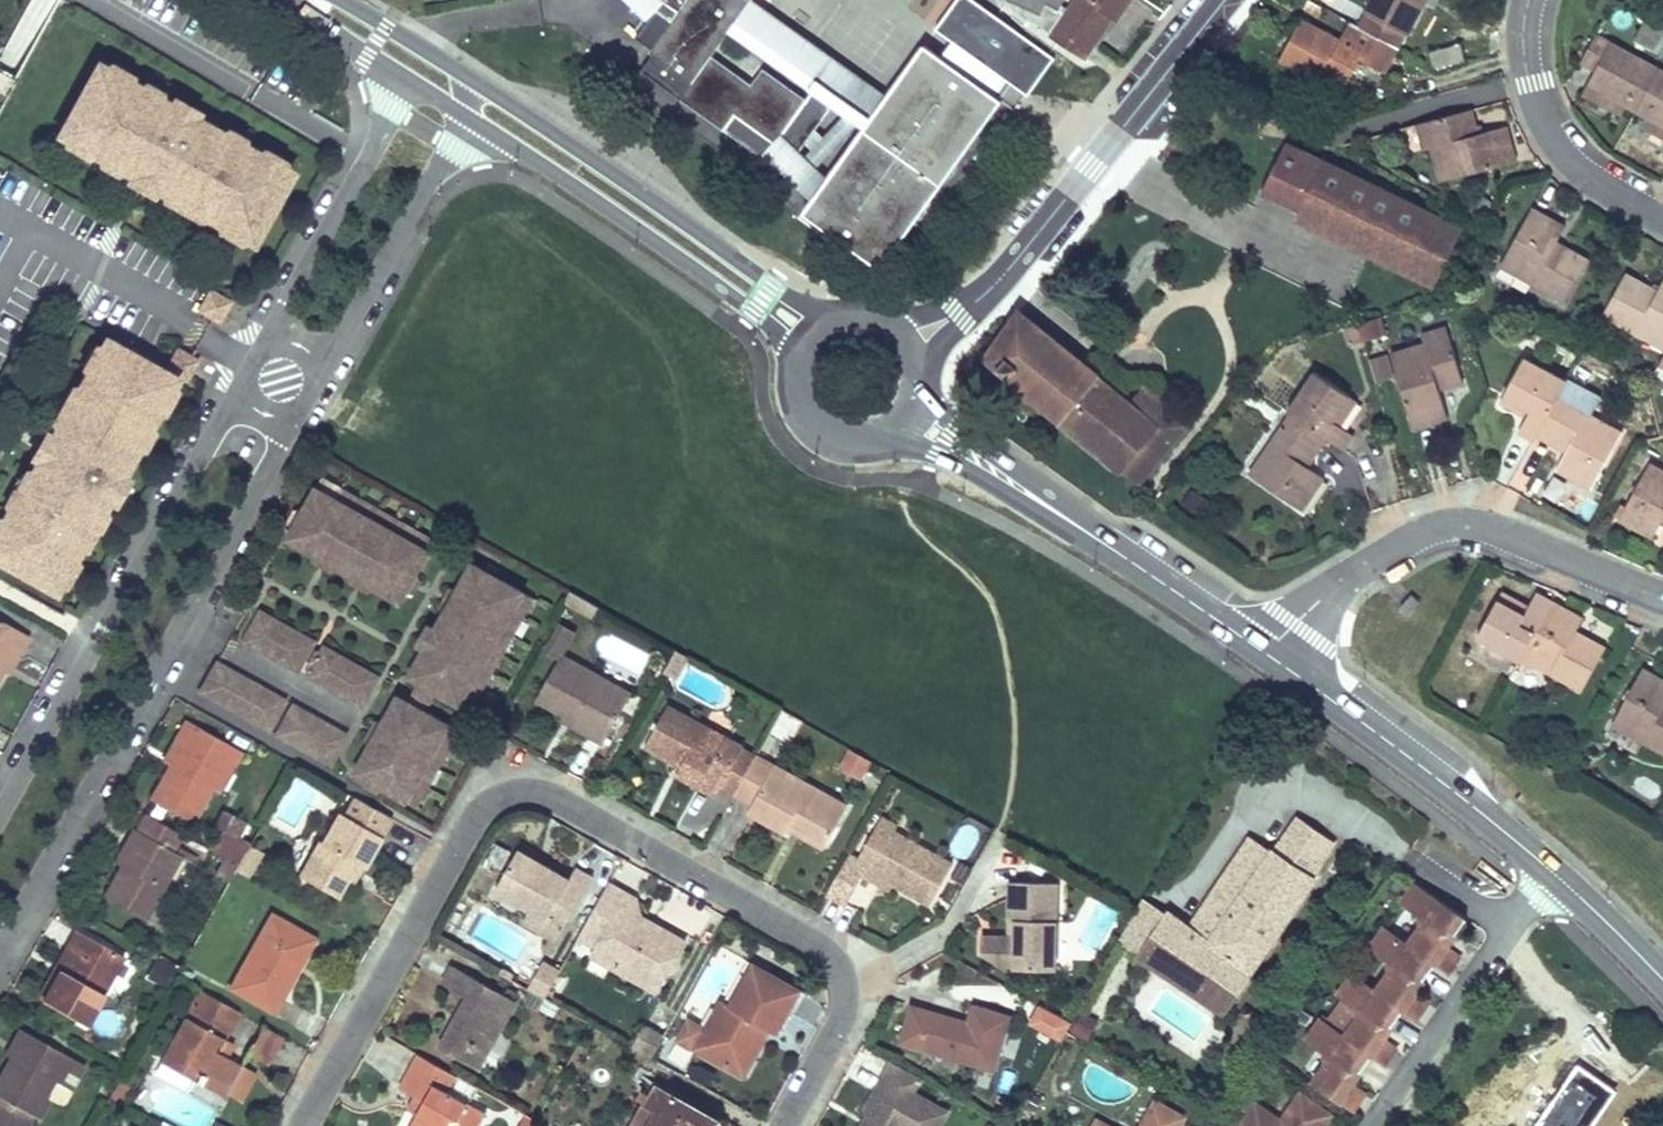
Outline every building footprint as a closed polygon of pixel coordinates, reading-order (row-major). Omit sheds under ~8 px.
[(771,63),(766,71),(763,69),(752,85),(711,57),(729,32),(752,0),(751,0),(644,0),(667,27),(662,34),(649,53),(691,83),(681,100),(723,130),(768,162),(782,142),(803,157),(837,110),(771,63)] [(837,110),(865,130),(889,98),(752,0),(729,32),(771,63),(837,110)] [(972,23),(987,0),(937,0),(972,23)] [(1051,37),(1082,58),(1109,18),(1115,22),(1130,0),(1075,0),(1051,37)] [(1357,25),(1378,37),(1399,48),(1424,1),(1422,0),(1371,0),(1357,25)] [(1300,20),(1279,57),(1312,75),(1341,91),(1361,55),(1368,58),(1378,37),(1357,25),(1349,21),(1338,39),(1300,20)] [(1586,84),(1625,106),(1644,116),(1662,126),(1662,71),(1595,34),(1580,62),(1594,70),(1586,84)] [(1433,71),(1465,63),(1460,45),(1428,53),(1433,71)] [(819,195),(805,213),(881,267),(1001,102),(924,48),(889,98),(865,130),(829,181),(837,186),(826,200),(819,195)] [(168,101),(103,63),(65,129),(129,168),(163,186),(253,239),(290,173),(200,120),(168,101)] [(1312,75),(1309,82),(1338,97),(1341,91),(1312,75)] [(1586,84),(1580,94),(1620,116),(1625,106),(1586,84)] [(168,101),(200,120),(207,106),(175,87),(168,101)] [(1471,110),(1424,122),(1430,146),(1440,180),(1514,160),(1505,126),(1477,133),(1471,110)] [(1639,126),(1662,139),(1662,126),(1644,116),(1639,126)] [(1424,122),(1415,123),(1422,149),(1430,146),(1424,122)] [(1316,155),(1286,141),(1261,192),(1299,211),(1297,215),(1431,282),(1452,241),(1422,226),(1428,215),(1322,162),(1324,160),(1316,156),(1316,155)] [(121,182),(155,201),(163,186),(129,168),(121,182)] [(837,186),(829,181),(819,194),(819,195),(826,200),(837,186)] [(1530,207),(1503,257),(1536,274),(1532,282),(1565,301),(1588,258),(1556,241),(1564,225),(1530,207)] [(1457,229),(1428,215),(1422,226),(1452,241),(1457,229)] [(1503,257),(1499,266),(1532,282),(1536,274),(1503,257)] [(1602,315),(1635,334),(1639,324),(1662,337),(1662,280),(1657,290),(1625,273),(1602,315)] [(1131,403),(1017,312),(985,357),(1139,481),(1188,421),(1145,387),(1131,403)] [(1357,322),(1343,328),(1349,344),(1362,339),(1357,322)] [(1635,334),(1662,350),(1662,337),(1639,324),(1635,334)] [(1445,326),(1418,334),(1422,343),(1448,334),(1445,326)] [(1422,343),(1389,353),(1412,428),(1446,417),(1438,388),(1462,382),(1448,334),(1422,343)] [(205,351),(182,337),(169,361),(193,374),(205,351)] [(109,338),(59,426),(41,457),(0,528),(0,551),(55,584),(104,497),(122,464),(175,377),(109,338)] [(1524,357),(1502,395),(1529,409),(1525,416),(1517,431),(1532,439),(1534,436),(1538,430),(1556,397),(1565,378),(1524,357)] [(1314,372),(1287,411),(1290,413),(1321,434),(1327,439),(1343,449),(1353,435),(1341,427),(1332,422),(1349,396),(1314,372)] [(1502,395),(1498,402),(1525,416),(1529,409),(1502,395)] [(1349,396),(1332,422),(1341,427),(1358,402),(1349,396)] [(1556,397),(1538,430),(1569,446),(1564,452),(1555,470),(1589,488),(1620,431),(1556,397)] [(1290,413),(1248,473),(1303,510),(1324,478),(1308,467),(1302,463),(1321,434),(1290,413)] [(44,417),(26,450),(41,457),(59,426),(44,417)] [(1538,430),(1534,436),(1564,452),(1569,446),(1538,430)] [(1321,434),(1302,463),(1308,467),(1327,439),(1321,434)] [(1617,519),(1651,538),(1660,521),(1662,515),(1662,470),(1648,462),(1617,519)] [(119,502),(136,472),(122,464),(104,497),(119,502)] [(436,540),(322,476),(316,488),(429,551),(436,540)] [(287,539),(400,602),(429,551),(316,488),(287,539)] [(460,705),(523,592),(472,563),(435,629),(424,648),(409,677),(418,682),(437,692),(460,705)] [(565,600),(593,616),(598,607),(571,591),(565,600)] [(471,711),(534,598),(523,592),(460,705),(471,711)] [(1501,592),(1497,601),(1525,615),(1529,607),(1501,592)] [(1497,601),(1477,638),(1518,661),(1519,658),(1527,644),(1550,600),(1536,593),(1529,607),(1525,615),(1497,601)] [(1409,614),(1418,601),(1410,594),(1400,607),(1409,614)] [(1550,600),(1527,644),(1540,652),(1534,665),(1582,691),(1606,648),(1575,632),(1583,618),(1550,600)] [(313,641),(260,611),(243,639),(296,670),(313,641)] [(2,671),(15,649),(21,652),(29,636),(0,620),(0,675),(2,671)] [(574,632),(559,624),(545,650),(560,658),(561,655),(574,632)] [(428,625),(417,644),(424,648),(435,629),(428,625)] [(1527,644),(1519,658),(1534,665),(1540,652),(1527,644)] [(2,671),(8,674),(21,652),(15,649),(2,671)] [(363,709),(380,681),(328,650),(311,678),(363,709)] [(603,743),(631,694),(561,655),(560,658),(537,699),(572,719),(569,724),(603,743)] [(197,691),(262,727),(278,700),(213,663),(197,691)] [(1618,712),(1632,719),(1624,732),(1662,754),(1662,679),(1643,669),(1618,712)] [(418,682),(407,701),(426,712),(437,692),(418,682)] [(398,696),(355,772),(406,801),(449,724),(426,712),(407,701),(398,696)] [(346,737),(292,705),(276,732),(329,764),(346,737)] [(667,705),(644,747),(675,763),(676,760),(682,763),(680,766),(703,778),(697,787),(715,797),(720,787),(742,748),(743,746),(667,705)] [(1618,712),(1611,725),(1624,732),(1632,719),(1618,712)] [(565,715),(562,720),(569,724),(572,719),(565,715)] [(241,753),(185,721),(175,739),(182,743),(173,760),(151,798),(193,821),(214,783),(223,766),(230,770),(241,753)] [(406,801),(418,807),(460,731),(449,724),(406,801)] [(175,739),(166,756),(173,760),(182,743),(175,739)] [(756,756),(742,748),(720,787),(735,795),(756,756)] [(840,768),(859,779),(870,759),(851,748),(840,768)] [(827,842),(847,807),(756,756),(735,795),(753,805),(749,812),(785,832),(786,830),(793,818),(802,823),(800,826),(827,842)] [(214,783),(221,787),(230,770),(223,766),(214,783)] [(680,766),(675,776),(697,787),(703,778),(680,766)] [(362,867),(364,868),(392,818),(353,797),(343,815),(338,812),(321,842),(318,841),(298,876),(337,898),(348,879),(357,864),(362,867)] [(243,823),(223,811),(215,826),(226,832),(235,837),(243,823)] [(174,851),(183,834),(144,813),(135,829),(132,828),(123,843),(130,847),(120,865),(123,867),(119,874),(116,872),(103,894),(147,919),(182,856),(174,851)] [(896,825),(881,817),(872,833),(888,842),(893,831),(896,825)] [(1138,955),(1164,971),(1188,932),(1249,972),(1287,917),(1288,917),(1313,879),(1310,877),(1334,842),(1298,817),(1274,853),(1251,837),(1187,931),(1164,914),(1138,955)] [(793,818),(786,830),(822,851),(827,842),(800,826),(802,823),(793,818)] [(892,884),(930,905),(952,864),(893,831),(888,842),(872,833),(858,859),(849,854),(827,894),(846,905),(862,875),(868,878),(871,872),(892,884)] [(218,836),(210,850),(238,865),(250,845),(235,837),(226,832),(222,839),(218,836)] [(123,843),(113,861),(120,865),(130,847),(123,843)] [(248,878),(262,852),(250,845),(235,871),(248,878)] [(519,850),(496,890),(529,910),(547,920),(553,910),(569,919),(593,878),(576,868),(569,879),(544,865),(542,870),(536,866),(538,862),(519,850)] [(225,858),(217,873),(230,880),(235,871),(238,865),(225,858)] [(536,866),(542,870),(544,865),(538,862),(536,866)] [(348,879),(354,882),(362,867),(357,864),(348,879)] [(871,872),(868,878),(889,890),(892,884),(871,872)] [(1057,882),(1010,881),(1008,921),(1015,921),(1015,938),(1008,937),(981,936),(980,953),(1007,968),(1055,969),(1057,882)] [(615,969),(656,993),(666,975),(662,972),(668,960),(673,963),(685,941),(650,921),(645,931),(639,928),(642,922),(628,915),(637,898),(609,882),(579,937),(597,947),(595,950),(618,964),(615,969)] [(1459,913),(1415,882),(1402,901),(1419,913),(1421,925),(1407,946),(1427,959),(1434,964),(1448,973),(1459,957),(1445,948),(1456,932),(1449,927),(1459,913)] [(1141,897),(1116,941),(1138,955),(1164,914),(1166,912),(1141,897)] [(650,921),(641,916),(637,898),(628,915),(642,922),(639,928),(645,931),(650,921)] [(522,922),(556,941),(569,919),(553,910),(547,920),(529,910),(522,922)] [(1466,918),(1459,913),(1449,927),(1456,932),(1466,918)] [(230,989),(273,1012),(282,997),(276,993),(308,935),(271,914),(230,989)] [(123,956),(76,929),(64,949),(69,952),(41,1001),(85,1024),(123,956)] [(1407,946),(1383,929),(1370,948),(1387,959),(1389,971),(1375,991),(1395,1005),(1402,1011),(1416,1020),(1427,1003),(1414,994),(1424,978),(1417,973),(1427,959),(1407,946)] [(1164,971),(1223,1009),(1249,972),(1188,932),(1164,971)] [(282,997),(314,938),(308,935),(276,993),(282,997)] [(64,949),(37,998),(41,1001),(69,952),(64,949)] [(595,950),(592,956),(615,969),(618,964),(595,950)] [(175,967),(159,959),(149,977),(164,986),(175,967)] [(1427,959),(1417,973),(1424,978),(1434,964),(1427,959)] [(662,972),(666,975),(673,963),(668,960),(662,972)] [(559,971),(542,962),(527,989),(544,999),(559,971)] [(516,1001),(452,965),(442,983),(467,997),(456,1017),(460,1019),(457,1025),(453,1023),(439,1047),(478,1069),(516,1001)] [(800,991),(754,965),(731,1006),(722,1000),(704,1031),(689,1022),(688,1023),(687,1023),(678,1038),(679,1038),(678,1040),(736,1072),(747,1069),(762,1042),(754,1038),(762,1025),(769,1029),(776,1033),(800,991)] [(1330,1020),(1323,1015),(1320,1020),(1364,1050),(1371,1055),(1384,1065),(1396,1049),(1383,1040),(1392,1025),(1385,1020),(1395,1005),(1375,991),(1352,974),(1338,993),(1345,998),(1330,1020)] [(224,1038),(239,1011),(200,990),(166,1052),(199,1071),(194,1080),(216,1093),(220,1086),(241,1097),(255,1072),(213,1048),(219,1036),(224,1038)] [(1009,1017),(973,1006),(967,1023),(966,1028),(960,1026),(962,1021),(911,1005),(900,1042),(993,1070),(1009,1017)] [(1395,1005),(1385,1020),(1392,1025),(1402,1011),(1395,1005)] [(1308,1039),(1324,1050),(1326,1062),(1313,1083),(1353,1110),(1364,1094),(1351,1085),(1361,1070),(1354,1065),(1364,1050),(1320,1020),(1308,1039)] [(246,1053),(267,1065),(283,1037),(262,1025),(246,1053)] [(754,1038),(762,1042),(769,1029),(762,1025),(754,1038)] [(632,1047),(651,1058),(663,1036),(647,1027),(643,1028),(632,1047)] [(0,1075),(0,1097),(39,1118),(49,1100),(44,1097),(54,1080),(71,1090),(85,1065),(20,1029),(11,1044),(16,1047),(0,1075)] [(213,1048),(226,1055),(233,1043),(219,1036),(213,1048)] [(11,1044),(5,1055),(10,1057),(16,1047),(11,1044)] [(1364,1050),(1354,1065),(1361,1070),(1371,1055),(1364,1050)] [(160,1062),(194,1080),(199,1071),(166,1052),(160,1062)] [(486,1114),(448,1092),(456,1076),(417,1054),(399,1087),(414,1096),(424,1101),(417,1114),(410,1125),(479,1125),(486,1114)] [(891,1062),(865,1107),(867,1116),(869,1122),(867,1125),(940,1125),(947,1112),(912,1093),(920,1079),(891,1062)] [(693,1077),(698,1067),(692,1064),(687,1074),(693,1077)] [(693,1077),(708,1085),(713,1076),(698,1067),(693,1077)] [(123,1094),(128,1085),(118,1079),(113,1088),(123,1094)] [(644,1090),(639,1099),(646,1103),(657,1083),(652,1080),(646,1091),(644,1090)] [(721,1119),(657,1083),(646,1103),(633,1125),(717,1125),(721,1119)] [(216,1093),(224,1097),(228,1090),(220,1086),(216,1093)] [(106,1100),(117,1106),(123,1094),(113,1088),(106,1100)] [(1311,1121),(1320,1108),(1300,1094),(1281,1121),(1255,1104),(1240,1125),(1318,1125),(1311,1121)] [(414,1096),(407,1109),(417,1114),(424,1101),(414,1096)] [(32,1115),(0,1097),(0,1125),(26,1125),(32,1115)] [(1184,1118),(1155,1101),(1141,1125),(1179,1125),(1184,1118)] [(1331,1115),(1320,1108),(1311,1121),(1318,1125),(1323,1125),(1331,1115)]
